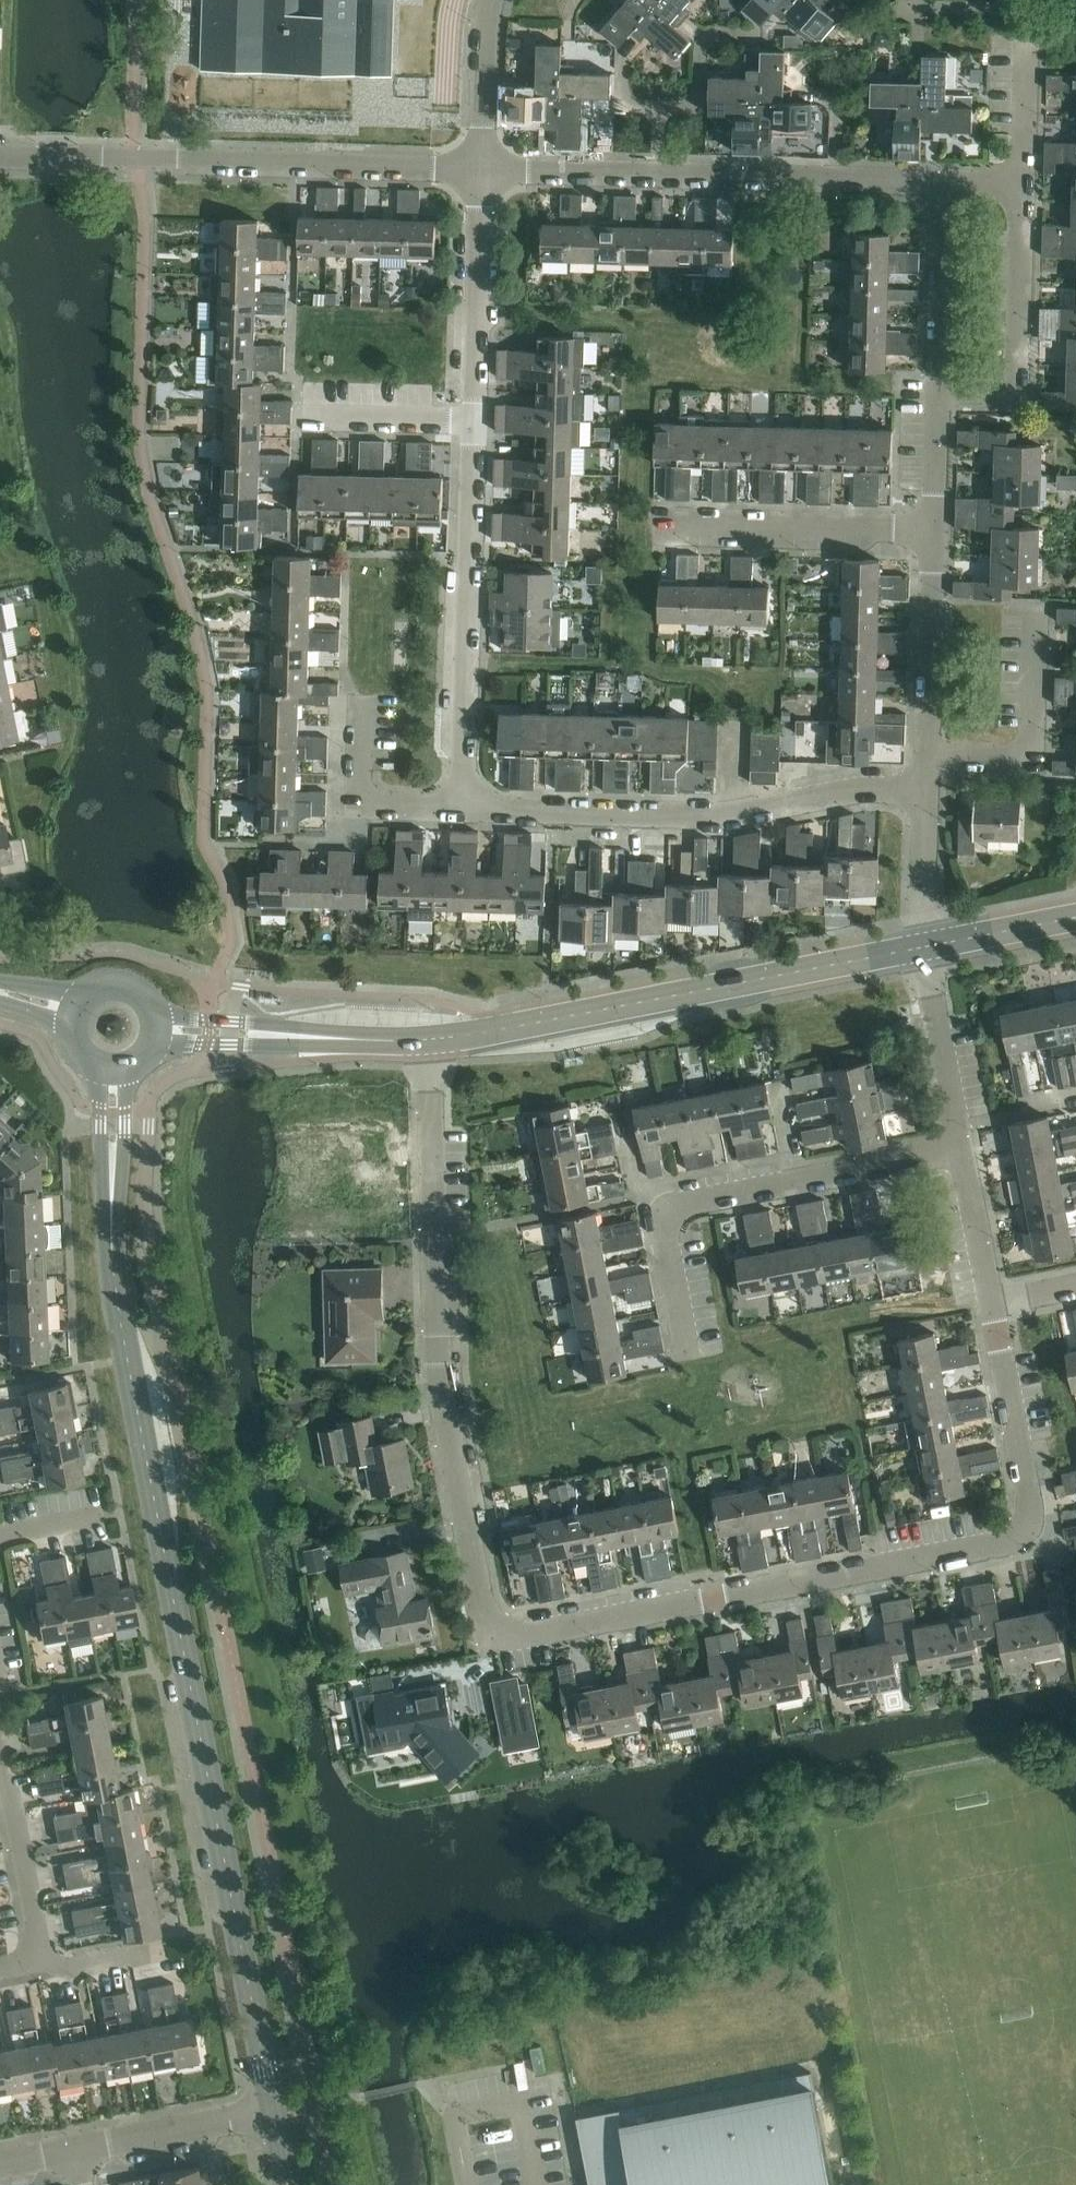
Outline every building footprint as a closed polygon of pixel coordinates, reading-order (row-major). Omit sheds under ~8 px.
[(203,70),(393,76),(396,0),(205,0),(203,70)] [(603,30),(621,46),(634,31),(633,31),(654,7),(646,0),(627,0),(628,1),(603,30)] [(654,7),(678,27),(686,17),(692,11),(686,6),(691,0),(660,0),(654,7)] [(745,9),(763,25),(776,10),(775,10),(784,0),(753,0),(745,9)] [(775,10),(776,10),(785,18),(791,12),(803,23),(798,29),(810,40),(816,39),(819,36),(822,39),(838,20),(828,12),(821,6),(820,6),(813,0),(784,0),(775,10)] [(835,4),(828,12),(838,20),(845,13),(835,4)] [(654,7),(633,31),(634,31),(643,39),(648,34),(678,58),(693,40),(678,27),(654,7)] [(780,31),(779,46),(795,46),(796,32),(780,31)] [(511,38),(510,47),(522,48),(522,39),(511,38)] [(538,82),(529,82),(530,94),(561,95),(562,64),(563,45),(539,44),(538,82)] [(763,70),(762,102),(794,103),(794,102),(794,90),(786,90),(787,51),(763,50),(762,70),(763,70)] [(924,75),(923,106),(955,107),(955,94),(948,94),(948,56),(924,55),(924,75)] [(562,64),(561,95),(594,96),(594,97),(612,97),(613,73),(575,72),(575,64),(562,64)] [(711,76),(710,101),(711,101),(729,101),(730,101),(762,102),(763,70),(762,70),(750,70),(750,77),(711,76)] [(873,81),(873,106),(892,106),(892,105),(923,106),(924,75),(911,74),(911,82),(873,81)] [(1048,91),(1075,92),(1075,76),(1048,75),(1048,91)] [(510,94),(509,118),(547,119),(547,127),(559,128),(560,128),(561,95),(530,94),(510,93),(510,94)] [(559,128),(559,147),(584,148),(585,110),(593,110),(594,97),(594,96),(561,95),(560,128),(559,128)] [(711,101),(710,114),(729,115),(738,121),(737,152),(761,153),(761,139),(762,133),(761,133),(762,102),(730,101),(729,101),(711,101)] [(762,102),(761,133),(762,133),(761,139),(774,140),(774,134),(811,135),(812,127),(812,103),(794,102),(794,103),(762,102)] [(891,141),(890,157),(898,157),(923,157),(923,138),(922,138),(923,106),(892,105),(892,106),(891,119),(899,119),(899,138),(895,138),(891,141)] [(923,106),(922,138),(923,138),(936,139),(936,131),(974,132),(974,107),(955,107),(923,106)] [(1046,157),(1075,158),(1075,143),(1046,143),(1046,157)] [(817,144),(817,156),(829,157),(829,144),(817,144)] [(1046,173),(1075,174),(1075,158),(1046,157),(1046,173)] [(302,217),(301,253),(328,253),(330,188),(319,188),(319,204),(318,218),(302,217)] [(330,188),(328,253),(355,254),(356,219),(339,219),(340,205),(340,188),(330,188)] [(356,219),(355,254),(382,255),(383,220),(366,219),(367,206),(368,189),(357,189),(356,206),(356,219)] [(383,220),(382,255),(409,256),(411,190),(401,190),(400,207),(400,220),(383,220)] [(411,190),(409,256),(437,257),(438,221),(421,221),(421,208),(422,191),(411,190)] [(544,224),(543,259),(571,260),(573,195),(562,194),(562,212),(561,225),(544,224)] [(573,195),(571,260),(597,261),(599,226),(582,226),(582,213),(583,195),(573,195)] [(597,261),(597,265),(625,266),(625,262),(627,196),(616,196),(616,213),(615,222),(599,222),(599,226),(597,261)] [(627,196),(625,262),(652,263),(654,228),(636,227),(637,214),(637,197),(627,196)] [(654,228),(652,263),(679,264),(680,229),(663,228),(664,215),(664,197),(655,197),(654,215),(654,228)] [(679,264),(679,272),(706,272),(706,264),(708,199),(698,198),(697,216),(697,229),(680,229),(679,264)] [(708,199),(706,264),(733,265),(734,265),(735,230),(718,230),(718,216),(719,199),(708,199)] [(1044,240),(1075,241),(1075,200),(1075,227),(1044,226),(1044,240)] [(814,218),(814,232),(826,232),(827,219),(814,218)] [(224,219),(224,248),(289,250),(290,239),(260,238),(260,220),(224,219)] [(855,258),(855,261),(921,263),(921,253),(904,252),(891,251),(891,234),(881,234),(856,233),(855,249),(855,258)] [(1043,256),(1075,257),(1075,241),(1044,240),(1043,256)] [(218,274),(218,275),(258,276),(259,259),(289,260),(289,250),(224,248),(223,258),(219,260),(218,274)] [(816,260),(816,269),(826,269),(826,260),(816,260)] [(855,261),(854,288),(890,289),(890,273),(903,273),(920,274),(921,263),(855,261)] [(214,274),(213,302),(288,304),(288,293),(258,292),(258,276),(218,275),(218,274),(214,274)] [(354,285),(353,306),(362,306),(363,285),(354,285)] [(408,286),(408,297),(420,297),(420,287),(408,286)] [(854,288),(853,315),(889,316),(889,301),(902,301),(920,302),(920,290),(902,290),(890,289),(854,288)] [(571,289),(571,303),(582,303),(582,290),(571,289)] [(556,290),(556,304),(569,304),(570,290),(556,290)] [(315,293),(314,305),(326,305),(326,294),(315,293)] [(327,293),(327,304),(341,304),(342,293),(327,293)] [(381,293),(380,307),(391,307),(391,293),(381,293)] [(213,302),(212,328),(217,328),(217,329),(257,330),(257,313),(288,314),(288,304),(213,302)] [(1041,323),(1075,324),(1075,310),(1042,309),(1041,323)] [(853,315),(852,342),(918,344),(918,335),(901,334),(888,334),(889,316),(853,315)] [(1041,339),(1072,340),(1071,366),(1075,366),(1075,324),(1041,323),(1041,339)] [(217,329),(216,356),(286,358),(287,346),(256,345),(257,330),(217,329)] [(498,350),(498,364),(584,366),(587,366),(588,339),(541,337),(540,351),(498,350)] [(852,370),(887,371),(888,354),(900,355),(918,356),(918,354),(918,344),(852,342),(852,370)] [(212,355),(211,383),(228,384),(229,383),(255,384),(255,383),(256,369),(286,370),(286,358),(216,356),(212,355)] [(611,357),(610,367),(623,367),(623,357),(611,357)] [(498,364),(497,377),(540,378),(539,392),(576,393),(583,393),(584,366),(498,364)] [(1039,407),(1075,408),(1075,366),(1071,366),(1070,392),(1040,391),(1039,407)] [(228,384),(227,410),(263,411),(264,383),(255,383),(255,384),(229,383),(228,384)] [(497,405),(496,418),(575,420),(582,420),(584,421),(585,393),(583,393),(576,393),(539,392),(539,406),(497,405)] [(276,401),(276,411),(293,412),(294,402),(276,401)] [(158,410),(158,420),(168,420),(169,410),(158,410)] [(219,410),(218,437),(226,437),(262,438),(263,422),(293,422),(293,412),(276,411),(263,411),(227,410),(219,410)] [(681,425),(679,501),(691,501),(692,466),(703,466),(705,425),(705,420),(705,416),(681,415),(681,425)] [(496,418),(496,432),(538,433),(537,446),(575,447),(581,447),(582,420),(575,420),(496,418)] [(705,425),(703,466),(713,467),(712,502),(726,502),(728,421),(705,420),(705,425)] [(728,421),(726,502),(738,502),(739,468),(750,468),(752,427),(752,422),(728,421)] [(657,424),(655,465),(667,466),(666,500),(679,501),(681,425),(657,424)] [(752,427),(750,468),(760,468),(759,503),(773,503),(775,427),(752,427)] [(775,427),(773,503),(785,504),(786,469),(797,469),(798,428),(775,427)] [(798,428),(797,469),(808,470),(807,504),(820,504),(822,429),(798,428)] [(822,429),(820,504),(832,505),(833,471),(844,471),(845,429),(822,429)] [(845,429),(844,471),(856,471),(855,505),(867,506),(869,430),(845,429)] [(869,430),(867,506),(879,506),(880,472),(892,472),(893,431),(869,430)] [(960,430),(959,445),(998,446),(998,472),(1042,473),(1043,445),(1017,444),(1017,432),(960,430)] [(226,437),(226,464),(292,466),(292,456),(262,455),(262,438),(226,437)] [(613,439),(612,448),(620,449),(620,439),(613,439)] [(301,474),(300,514),(325,515),(327,440),(314,440),(313,474),(301,474)] [(327,440),(325,515),(348,515),(349,475),(338,475),(339,441),(327,440)] [(349,475),(348,515),(372,516),(373,441),(361,441),(360,475),(349,475)] [(373,441),(372,516),(395,517),(396,476),(386,476),(386,442),(373,441)] [(395,517),(395,524),(418,525),(418,517),(420,442),(409,442),(408,476),(396,476),(395,517)] [(418,517),(418,525),(443,526),(443,518),(444,477),(433,477),(434,443),(420,442),(418,517)] [(495,459),(495,472),(574,474),(575,447),(537,446),(537,460),(495,459)] [(214,464),(214,491),(260,492),(261,476),(291,477),(292,466),(226,464),(214,464)] [(495,472),(494,485),(536,486),(536,500),(573,501),(574,474),(495,472)] [(958,497),(957,512),(1015,514),(1015,501),(1041,502),(1042,473),(998,472),(997,498),(958,497)] [(214,491),(213,518),(224,518),(290,520),(290,510),(260,509),(260,492),(214,491)] [(494,513),(493,526),(573,528),(573,501),(536,500),(535,514),(494,513)] [(180,507),(171,507),(171,516),(180,516),(180,507)] [(957,512),(957,528),(996,529),(995,555),(1039,557),(1040,528),(1014,527),(1015,514),(957,512)] [(224,518),(223,546),(263,548),(263,530),(290,530),(290,520),(224,518)] [(493,526),(493,539),(535,541),(535,555),(571,556),(572,556),(573,528),(493,526)] [(308,536),(307,548),(324,548),(324,536),(308,536)] [(661,585),(660,620),(688,620),(689,585),(689,572),(690,555),(679,554),(678,580),(663,579),(661,581),(661,585)] [(690,555),(689,572),(700,572),(700,555),(690,555)] [(955,580),(955,596),(1012,597),(1013,585),(1039,585),(1039,557),(995,555),(994,581),(955,580)] [(278,556),(277,584),(312,585),(326,586),(326,585),(343,586),(343,576),(326,575),(313,575),(313,557),(278,556)] [(733,556),(733,573),(743,574),(743,557),(733,556)] [(743,557),(743,574),(754,574),(755,557),(743,557)] [(788,558),(787,574),(799,574),(799,558),(788,558)] [(841,559),(840,587),(845,587),(911,589),(911,578),(894,578),(881,577),(881,561),(846,560),(841,559)] [(492,592),(492,609),(552,611),(552,608),(553,574),(510,573),(509,592),(492,592)] [(742,587),(741,622),(769,623),(770,588),(753,587),(754,574),(743,574),(742,587)] [(277,584),(276,611),(312,612),(312,585),(277,584)] [(326,586),(325,596),(342,597),(343,586),(326,585),(326,586)] [(689,585),(688,620),(715,621),(716,586),(689,585)] [(716,586),(715,621),(741,622),(742,587),(716,586)] [(845,587),(845,614),(880,616),(880,599),(893,600),(910,600),(911,589),(845,587)] [(3,631),(3,630),(8,629),(3,602),(0,603),(0,631),(3,631)] [(492,609),(491,624),(503,624),(503,650),(527,651),(527,646),(551,647),(560,648),(562,609),(552,608),(552,611),(492,609)] [(1058,622),(1075,622),(1075,608),(1059,608),(1058,622)] [(276,611),(276,638),(341,640),(341,630),(325,630),(311,629),(312,612),(276,611)] [(845,614),(844,641),(879,643),(880,616),(845,614)] [(0,631),(0,659),(2,658),(8,657),(3,631),(0,631)] [(892,643),(909,644),(909,633),(893,633),(892,643)] [(276,638),(275,665),(310,666),(311,650),(324,650),(341,651),(341,640),(276,638)] [(844,641),(843,669),(878,670),(878,653),(909,654),(909,644),(892,643),(879,643),(844,641)] [(705,656),(704,665),(713,665),(713,658),(713,657),(705,656)] [(713,658),(713,665),(725,666),(725,658),(713,658)] [(266,681),(265,691),(275,692),(275,693),(301,693),(301,694),(309,694),(310,666),(275,665),(275,681),(266,681)] [(843,669),(842,696),(877,697),(878,680),(891,681),(908,681),(908,670),(892,670),(878,670),(843,669)] [(1056,691),(1075,692),(1075,677),(1057,677),(1056,691)] [(323,684),(323,693),(331,693),(331,695),(340,695),(340,684),(323,684)] [(0,686),(0,714),(13,711),(7,685),(0,686)] [(265,691),(265,719),(300,720),(301,694),(301,693),(275,693),(275,692),(265,691)] [(1056,704),(1075,705),(1075,692),(1056,691),(1056,704)] [(314,694),(314,703),(331,704),(331,695),(331,693),(323,693),(323,695),(314,694)] [(842,696),(841,723),(907,725),(907,714),(890,714),(877,713),(877,697),(842,696)] [(548,755),(547,759),(558,760),(557,790),(569,790),(573,715),(572,715),(572,704),(550,703),(549,714),(547,755),(548,755)] [(18,739),(13,711),(0,714),(0,742),(18,739)] [(597,716),(595,756),(606,757),(604,791),(617,791),(620,716),(620,712),(597,711),(597,716)] [(783,711),(782,720),(792,721),(792,711),(783,711)] [(502,713),(500,753),(512,753),(511,788),(522,789),(525,713),(502,713)] [(525,713),(522,789),(536,789),(537,754),(547,755),(549,714),(525,713)] [(573,715),(569,790),(582,791),(584,756),(595,756),(597,716),(573,715)] [(620,716),(617,791),(630,792),(631,758),(642,758),(644,717),(620,716)] [(644,717),(642,758),(653,759),(651,792),(664,793),(667,718),(644,717)] [(667,718),(664,793),(677,793),(678,770),(690,760),(690,759),(689,759),(690,746),(690,733),(691,719),(667,718)] [(264,744),(264,746),(299,747),(312,748),(312,747),(330,748),(330,738),(313,737),(299,737),(300,720),(265,719),(264,744)] [(691,719),(690,733),(718,733),(719,720),(691,719)] [(798,727),(797,734),(807,734),(807,720),(798,720),(798,723),(798,727)] [(830,722),(829,763),(871,764),(871,751),(876,751),(876,739),(886,739),(886,743),(889,743),(906,744),(907,725),(841,723),(830,722)] [(754,731),(753,745),(782,745),(782,731),(754,731)] [(690,733),(690,746),(718,747),(718,733),(690,733)] [(252,744),(252,773),(263,773),(298,774),(299,758),(329,759),(330,748),(312,747),(312,748),(299,747),(264,746),(264,744),(252,744)] [(753,745),(753,758),(781,759),(782,745),(753,745)] [(690,746),(689,759),(690,759),(718,760),(718,747),(690,746)] [(753,758),(753,770),(778,771),(781,771),(781,759),(753,758)] [(1054,774),(1075,775),(1075,760),(1054,760),(1054,774)] [(705,761),(704,776),(718,776),(718,762),(705,761)] [(753,770),(752,783),(758,783),(778,784),(778,771),(753,770)] [(263,773),(262,800),(328,802),(329,792),(311,791),(298,791),(298,774),(263,773)] [(1036,785),(1036,795),(1046,796),(1046,793),(1047,785),(1036,785)] [(1047,785),(1046,793),(1063,794),(1063,786),(1047,785)] [(257,813),(257,824),(259,826),(262,827),(262,828),(297,829),(301,829),(301,820),(310,816),(328,816),(328,802),(262,800),(262,810),(259,811),(257,813)] [(961,816),(960,853),(977,854),(977,840),(1021,841),(1022,802),(977,800),(977,816),(961,816)] [(841,816),(841,826),(854,826),(854,824),(854,813),(841,816)] [(1,862),(2,870),(5,872),(25,868),(26,866),(21,841),(18,839),(8,841),(5,823),(0,824),(0,862),(1,862)] [(773,875),(773,901),(799,901),(801,832),(802,823),(789,826),(788,865),(774,865),(773,875)] [(854,826),(853,892),(879,892),(880,856),(868,856),(869,824),(854,824),(854,826)] [(836,851),(827,851),(826,867),(826,891),(827,891),(853,892),(854,826),(841,826),(840,848),(839,848),(836,851)] [(383,870),(382,907),(410,908),(412,830),(399,829),(398,871),(383,870)] [(412,830),(410,908),(437,908),(438,872),(424,871),(425,830),(412,830)] [(438,872),(437,908),(464,909),(466,831),(453,831),(452,872),(438,872)] [(466,831),(464,909),(491,910),(492,873),(479,873),(480,832),(466,831)] [(492,873),(491,910),(518,911),(520,833),(507,832),(506,874),(492,873)] [(748,842),(746,911),(773,911),(773,901),(773,875),(760,874),(761,832),(749,834),(749,842),(748,842)] [(801,832),(799,901),(826,902),(827,891),(826,891),(826,867),(814,866),(815,833),(801,832)] [(520,833),(518,911),(545,912),(546,875),(533,875),(534,833),(520,833)] [(696,851),(694,920),(721,920),(721,910),(720,910),(721,884),(720,884),(720,875),(709,875),(710,851),(710,838),(696,837),(696,851)] [(720,875),(720,884),(721,884),(720,910),(721,910),(746,911),(748,842),(736,842),(735,873),(720,873),(720,875)] [(589,938),(589,950),(616,950),(616,939),(614,939),(615,903),(616,892),(604,892),(605,849),(591,849),(590,870),(589,938)] [(251,875),(250,912),(289,914),(290,903),(291,850),(273,850),(272,871),(264,871),(264,876),(251,875)] [(291,850),(290,903),(316,903),(317,873),(317,868),(305,868),(305,867),(304,867),(304,850),(291,850)] [(317,873),(316,903),(342,904),(344,852),(331,851),(331,873),(317,873)] [(668,893),(668,919),(669,919),(694,920),(696,851),(683,851),(683,883),(669,882),(668,893)] [(344,852),(342,904),(369,905),(370,874),(357,874),(357,852),(344,852)] [(615,903),(614,939),(616,939),(641,939),(641,929),(642,929),(643,859),(630,859),(629,892),(616,891),(616,892),(615,903)] [(643,859),(642,929),(668,929),(669,919),(668,919),(668,893),(656,893),(657,860),(643,859)] [(562,901),(562,937),(589,938),(590,870),(578,870),(578,902),(562,901)] [(1057,1004),(1072,1085),(1075,1085),(1075,1044),(1075,1039),(1075,1038),(1075,1001),(1057,1004)] [(1057,1004),(1030,1009),(1037,1046),(1053,1043),(1056,1058),(1054,1058),(1059,1088),(1072,1085),(1057,1004)] [(1030,1009),(1003,1014),(1013,1068),(1015,1077),(1019,1096),(1032,1093),(1026,1064),(1025,1064),(1022,1049),(1037,1046),(1030,1009)] [(754,1040),(742,1042),(743,1050),(755,1047),(754,1040)] [(741,1049),(734,1050),(736,1064),(743,1063),(741,1049)] [(794,1077),(793,1078),(796,1091),(839,1082),(842,1096),(878,1088),(873,1061),(794,1077)] [(1013,1068),(1003,1070),(1005,1079),(1015,1077),(1013,1068)] [(767,1082),(741,1087),(754,1157),(769,1154),(766,1138),(762,1120),(774,1118),(767,1082)] [(631,1085),(621,1086),(624,1101),(633,1100),(631,1085)] [(741,1087),(715,1092),(722,1128),(734,1126),(737,1143),(740,1159),(754,1157),(741,1087)] [(842,1096),(798,1104),(801,1118),(845,1109),(847,1122),(884,1115),(882,1109),(884,1108),(886,1106),(883,1093),(881,1091),(879,1092),(878,1088),(842,1096)] [(715,1092),(689,1097),(703,1167),(717,1164),(713,1148),(710,1131),(722,1128),(715,1092)] [(689,1097),(664,1102),(671,1138),(681,1136),(685,1154),(688,1170),(703,1167),(689,1097)] [(664,1102),(637,1107),(637,1108),(648,1161),(647,1161),(650,1177),(665,1174),(662,1158),(658,1140),(671,1138),(664,1102)] [(571,1107),(532,1114),(535,1127),(574,1120),(571,1107)] [(847,1122),(804,1131),(806,1145),(850,1136),(852,1149),(889,1142),(884,1115),(847,1122)] [(1008,1127),(1011,1139),(1013,1140),(1016,1139),(1018,1151),(1075,1140),(1075,1125),(1051,1130),(1049,1116),(1013,1124),(1013,1125),(1010,1125),(1008,1127)] [(574,1120),(535,1127),(537,1142),(541,1141),(544,1154),(617,1140),(614,1127),(613,1121),(585,1126),(585,1127),(577,1129),(575,1119),(574,1120)] [(24,1122),(16,1130),(20,1134),(28,1126),(24,1122)] [(13,1135),(0,1123),(0,1149),(13,1135)] [(40,1159),(13,1135),(0,1149),(0,1178),(40,1159)] [(544,1154),(535,1156),(540,1182),(543,1181),(549,1180),(586,1173),(583,1159),(595,1156),(595,1158),(619,1153),(617,1140),(544,1154)] [(1016,1164),(1019,1176),(1021,1177),(1021,1178),(1060,1171),(1057,1157),(1075,1154),(1075,1140),(1018,1151),(1020,1162),(1018,1162),(1016,1164)] [(0,1178),(0,1198),(4,1197),(42,1195),(40,1159),(0,1178)] [(1019,1180),(1022,1192),(1024,1193),(1026,1192),(1028,1204),(1075,1195),(1075,1181),(1062,1183),(1060,1171),(1021,1178),(1019,1180)] [(549,1180),(543,1181),(548,1206),(550,1208),(554,1207),(627,1193),(625,1181),(609,1184),(604,1183),(589,1186),(586,1173),(549,1180)] [(877,1189),(864,1192),(879,1269),(906,1264),(899,1227),(883,1230),(881,1216),(882,1216),(877,1189)] [(861,1234),(845,1237),(852,1274),(879,1269),(864,1192),(852,1194),(857,1221),(858,1221),(861,1234)] [(43,1222),(42,1195),(4,1197),(5,1212),(0,1213),(0,1224),(43,1222)] [(1028,1204),(1033,1231),(1069,1224),(1067,1210),(1075,1208),(1075,1195),(1028,1204)] [(824,1200),(811,1202),(826,1279),(852,1274),(845,1237),(830,1240),(827,1226),(829,1226),(824,1200)] [(808,1244),(792,1247),(799,1284),(826,1279),(811,1202),(799,1205),(804,1231),(805,1231),(808,1244)] [(771,1210),(758,1212),(773,1289),(799,1284),(792,1247),(777,1250),(775,1236),(776,1236),(771,1210)] [(754,1255),(739,1258),(746,1294),(773,1289),(758,1212),(745,1215),(750,1241),(752,1240),(754,1255)] [(597,1213),(561,1219),(566,1247),(643,1232),(641,1219),(614,1225),(614,1226),(600,1228),(597,1213)] [(0,1224),(0,1236),(6,1236),(7,1251),(44,1249),(43,1222),(0,1224)] [(1033,1231),(1039,1258),(1075,1251),(1075,1236),(1072,1237),(1069,1224),(1033,1231)] [(643,1232),(566,1247),(571,1273),(608,1266),(605,1251),(618,1248),(619,1250),(646,1245),(643,1232)] [(383,1248),(374,1248),(374,1257),(383,1257),(383,1248)] [(44,1249),(7,1251),(8,1278),(45,1276),(44,1249)] [(608,1266),(571,1273),(576,1299),(613,1292),(626,1290),(653,1284),(651,1272),(624,1277),(624,1278),(611,1281),(608,1266)] [(384,1269),(327,1271),(329,1320),(336,1319),(338,1361),(378,1360),(376,1318),(385,1318),(384,1269)] [(45,1276),(8,1278),(9,1305),(47,1304),(45,1276)] [(653,1284),(626,1290),(629,1303),(656,1298),(653,1284)] [(613,1292),(576,1299),(581,1326),(618,1319),(613,1292)] [(48,1331),(47,1304),(9,1305),(10,1321),(0,1321),(0,1333),(48,1331)] [(618,1319),(581,1326),(587,1353),(623,1346),(618,1319)] [(661,1325),(635,1331),(637,1343),(664,1338),(661,1325)] [(0,1333),(0,1344),(11,1344),(12,1360),(49,1358),(48,1331),(0,1333)] [(936,1333),(901,1339),(907,1367),(941,1360),(936,1333)] [(623,1346),(587,1353),(592,1380),(629,1373),(626,1359),(640,1356),(666,1351),(664,1338),(637,1343),(623,1346)] [(969,1343),(951,1347),(953,1358),(971,1355),(971,1354),(969,1343)] [(941,1360),(907,1367),(912,1393),(946,1387),(943,1370),(982,1363),(980,1352),(971,1354),(971,1355),(953,1358),(944,1360),(941,1360)] [(0,1408),(0,1422),(75,1407),(74,1399),(70,1381),(66,1379),(44,1383),(45,1388),(29,1391),(32,1404),(16,1407),(16,1405),(0,1408)] [(946,1387),(912,1393),(917,1420),(951,1413),(990,1405),(988,1395),(949,1402),(946,1387)] [(951,1413),(917,1420),(922,1446),(956,1439),(953,1424),(992,1416),(990,1405),(951,1413)] [(0,1422),(0,1435),(21,1431),(21,1429),(36,1426),(39,1438),(75,1432),(73,1416),(77,1416),(75,1407),(0,1422)] [(341,1426),(321,1430),(326,1462),(348,1459),(349,1464),(367,1460),(374,1494),(415,1486),(406,1439),(379,1444),(373,1416),(341,1423),(341,1426)] [(25,1452),(0,1457),(3,1470),(84,1454),(83,1446),(78,1447),(75,1432),(39,1438),(29,1440),(32,1453),(26,1454),(25,1452)] [(922,1446),(919,1447),(924,1473),(927,1472),(927,1473),(1000,1459),(998,1448),(960,1456),(956,1439),(922,1446)] [(84,1454),(3,1470),(5,1483),(30,1478),(30,1477),(46,1474),(48,1486),(85,1479),(82,1464),(86,1463),(84,1454)] [(924,1473),(919,1474),(923,1500),(932,1499),(932,1500),(967,1493),(964,1477),(1002,1469),(1000,1459),(927,1473),(927,1472),(924,1473)] [(620,1466),(612,1468),(613,1476),(621,1475),(620,1466)] [(849,1471),(822,1476),(829,1513),(844,1510),(847,1525),(846,1525),(851,1551),(864,1548),(862,1536),(849,1471)] [(1063,1474),(1065,1484),(1075,1482),(1075,1471),(1063,1474)] [(864,1472),(852,1475),(854,1486),(866,1484),(864,1472)] [(822,1476),(796,1481),(811,1559),(823,1556),(818,1530),(817,1530),(814,1516),(829,1513),(822,1476)] [(796,1481),(769,1487),(776,1523),(777,1527),(792,1524),(794,1535),(792,1535),(797,1561),(811,1559),(796,1481)] [(1057,1486),(1059,1496),(1075,1493),(1075,1482),(1065,1484),(1057,1486)] [(560,1487),(551,1489),(553,1499),(562,1497),(560,1487)] [(769,1487),(743,1492),(758,1569),(770,1566),(765,1540),(763,1541),(761,1526),(776,1523),(769,1487)] [(743,1492),(716,1497),(722,1533),(738,1530),(741,1545),(739,1545),(744,1571),(758,1569),(743,1492)] [(673,1496),(646,1502),(660,1579),(674,1576),(669,1549),(668,1549),(665,1536),(680,1533),(673,1496)] [(646,1502),(619,1507),(626,1543),(641,1540),(644,1554),(643,1555),(648,1581),(660,1579),(646,1502)] [(619,1507),(593,1512),(607,1589),(621,1587),(615,1560),(614,1560),(611,1546),(626,1543),(619,1507)] [(312,1511),(305,1517),(307,1525),(315,1528),(321,1522),(319,1514),(312,1511)] [(921,1511),(911,1513),(913,1521),(922,1519),(921,1511)] [(593,1512),(566,1517),(573,1554),(573,1553),(576,1567),(589,1565),(594,1592),(607,1589),(593,1512)] [(896,1512),(886,1514),(889,1527),(898,1525),(896,1512)] [(566,1517),(540,1522),(554,1599),(568,1597),(563,1570),(561,1570),(558,1556),(573,1554),(566,1517)] [(513,1527),(512,1528),(519,1564),(522,1575),(532,1574),(537,1578),(542,1602),(554,1599),(540,1522),(513,1527)] [(1065,1528),(1067,1539),(1075,1537),(1075,1526),(1065,1528)] [(323,1546),(305,1550),(309,1573),(328,1569),(323,1546)] [(113,1547),(100,1550),(114,1627),(138,1622),(131,1586),(119,1588),(116,1573),(117,1573),(113,1547)] [(97,1592),(85,1595),(91,1632),(91,1631),(114,1627),(100,1550),(87,1552),(92,1578),(94,1577),(97,1592)] [(408,1553),(343,1566),(348,1596),(380,1589),(384,1609),(381,1609),(388,1646),(436,1637),(429,1600),(418,1602),(408,1553)] [(54,1559),(53,1559),(68,1636),(70,1646),(93,1642),(91,1631),(91,1632),(85,1595),(72,1597),(69,1582),(71,1582),(66,1556),(54,1559)] [(50,1598),(37,1601),(39,1613),(44,1641),(68,1636),(53,1559),(41,1561),(46,1587),(47,1586),(50,1598)] [(1053,1610),(1027,1615),(1034,1653),(1062,1648),(1058,1627),(1071,1625),(1060,1569),(1060,1568),(1047,1571),(1045,1571),(1053,1610)] [(994,1581),(979,1584),(990,1640),(1003,1638),(1007,1658),(1034,1653),(1027,1615),(1001,1620),(994,1581)] [(970,1617),(944,1622),(951,1660),(979,1654),(977,1643),(990,1640),(979,1584),(964,1587),(970,1617)] [(913,1597),(898,1600),(908,1656),(921,1653),(924,1665),(951,1660),(944,1622),(918,1627),(913,1597)] [(890,1641),(864,1646),(872,1685),(899,1679),(895,1658),(908,1656),(898,1600),(882,1603),(890,1641)] [(37,1601),(26,1603),(29,1614),(39,1613),(37,1601)] [(832,1612),(816,1616),(827,1671),(840,1669),(844,1690),(845,1697),(873,1692),(872,1685),(864,1646),(839,1651),(832,1612)] [(793,1651),(767,1656),(775,1695),(803,1690),(801,1677),(814,1674),(803,1618),(788,1621),(793,1651)] [(737,1631),(722,1634),(732,1690),(745,1688),(747,1700),(775,1695),(767,1656),(743,1661),(737,1631)] [(714,1676),(688,1681),(695,1719),(723,1713),(719,1693),(732,1690),(722,1634),(706,1637),(714,1676)] [(655,1647),(641,1650),(651,1706),(664,1703),(668,1724),(695,1719),(688,1681),(663,1686),(655,1647)] [(630,1683),(606,1688),(613,1726),(642,1720),(639,1708),(651,1706),(641,1650),(625,1653),(630,1683)] [(573,1663),(559,1666),(569,1721),(583,1719),(585,1731),(587,1739),(615,1734),(613,1726),(606,1688),(579,1693),(573,1663)] [(396,1687),(393,1671),(372,1675),(374,1691),(396,1687)] [(518,1677),(494,1682),(507,1750),(539,1744),(528,1684),(519,1686),(518,1677)] [(396,1693),(375,1697),(384,1738),(414,1733),(453,1777),(475,1758),(447,1726),(450,1724),(443,1689),(397,1698),(396,1693)] [(75,1691),(63,1693),(65,1702),(77,1699),(75,1691)] [(52,1718),(27,1722),(29,1735),(111,1719),(109,1711),(105,1712),(102,1696),(65,1703),(67,1716),(52,1719),(52,1718)] [(111,1719),(29,1735),(32,1748),(57,1743),(56,1742),(72,1739),(74,1751),(111,1744),(108,1729),(112,1728),(111,1719)] [(61,1765),(36,1770),(38,1782),(120,1767),(118,1758),(114,1759),(111,1744),(74,1751),(77,1763),(61,1766),(61,1765)] [(120,1767),(38,1782),(39,1784),(40,1793),(41,1795),(66,1790),(66,1789),(81,1786),(84,1799),(120,1791),(117,1776),(121,1775),(120,1767)] [(39,1784),(32,1785),(34,1794),(40,1793),(39,1784)] [(83,1811),(54,1816),(56,1829),(142,1813),(140,1804),(136,1805),(133,1788),(120,1791),(84,1799),(84,1800),(86,1810),(83,1811)] [(142,1813),(56,1829),(59,1842),(88,1836),(93,1836),(100,1841),(101,1845),(106,1844),(142,1837),(139,1822),(144,1821),(142,1813)] [(92,1858),(63,1863),(65,1876),(151,1860),(149,1851),(145,1852),(142,1837),(106,1844),(108,1856),(92,1859),(92,1858)] [(151,1860),(65,1876),(68,1889),(97,1884),(97,1882),(112,1879),(115,1891),(151,1884),(148,1869),(153,1868),(151,1860)] [(101,1905),(72,1911),(74,1923),(160,1907),(158,1899),(154,1899),(151,1884),(115,1891),(117,1904),(101,1907),(101,1905)] [(160,1907),(74,1923),(77,1936),(106,1931),(106,1929),(121,1926),(124,1939),(160,1932),(157,1916),(162,1915),(160,1907)] [(173,1983),(160,1985),(175,2062),(199,2058),(192,2018),(181,2020),(173,1983)] [(155,2025),(145,2027),(152,2067),(175,2062),(160,1985),(148,1988),(155,2025)] [(127,1992),(114,1994),(129,2071),(152,2067),(145,2027),(134,2029),(127,1992)] [(109,2034),(98,2036),(106,2076),(129,2071),(114,1994),(101,1997),(109,2034)] [(81,2001),(68,2003),(83,2080),(106,2076),(98,2036),(88,2038),(81,2001)] [(52,2045),(58,2081),(58,2085),(83,2080),(68,2003),(55,2006),(63,2043),(52,2045)] [(32,2006),(19,2008),(34,2085),(58,2081),(52,2045),(51,2041),(40,2043),(32,2006)] [(14,2048),(4,2050),(11,2090),(34,2085),(19,2008),(7,2010),(14,2048)] [(11,2090),(4,2050),(0,2051),(0,2092),(11,2090)] [(578,2116),(592,2184),(833,2184),(811,2070),(801,2072),(628,2106),(612,2109),(585,2114),(578,2116)] [(119,2183),(119,2184),(201,2184),(197,2167),(159,2175),(119,2183)]
